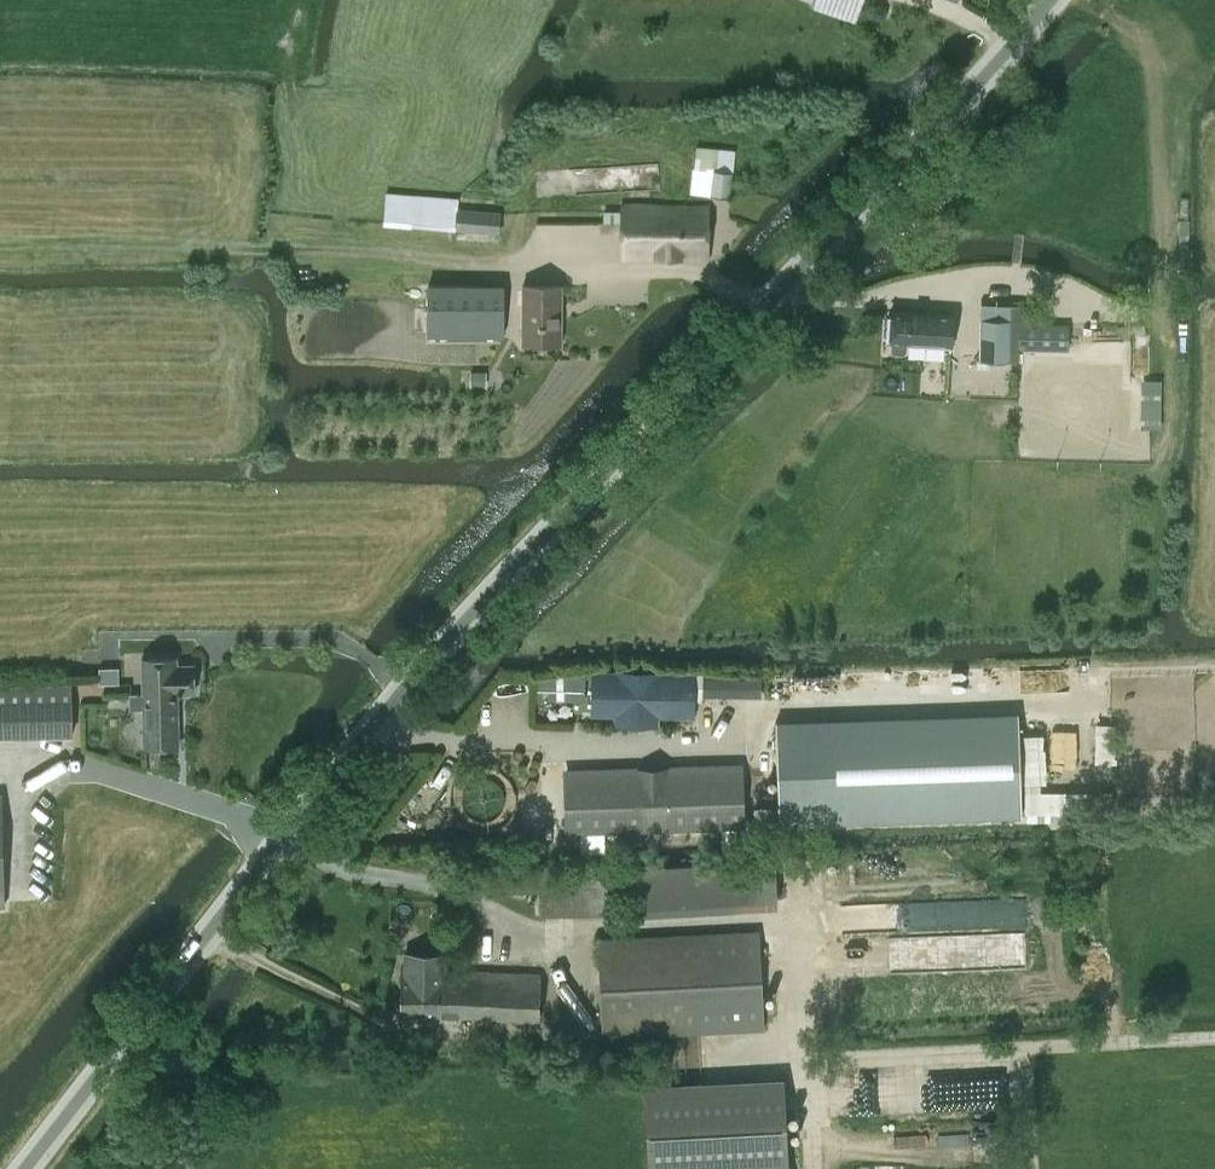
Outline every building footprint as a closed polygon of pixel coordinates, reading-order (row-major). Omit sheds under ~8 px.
[(856,20),(863,0),(805,0),(814,3),(813,6),(856,20)] [(885,8),(880,5),(874,7),(872,12),(874,18),(879,20),(884,18),(887,13),(885,8)] [(597,114),(595,129),(606,130),(608,116),(597,114)] [(735,149),(696,146),(692,193),(731,197),(735,149)] [(383,222),(383,223),(455,229),(500,233),(502,213),(457,209),(458,200),(385,194),(384,202),(383,222)] [(709,259),(709,206),(622,204),(622,213),(622,225),(621,259),(709,259)] [(604,213),(604,224),(622,225),(622,213),(604,213)] [(503,336),(504,285),(428,284),(428,336),(503,336)] [(561,343),(562,285),(523,285),(523,343),(561,343)] [(891,311),(889,342),(891,342),(890,350),(892,353),(904,354),(906,351),(906,343),(945,346),(945,350),(950,351),(953,315),(891,311)] [(981,319),(981,360),(1010,361),(1019,361),(1020,349),(1070,350),(1070,324),(1033,323),(1032,323),(1010,323),(1010,320),(981,319)] [(472,372),(472,388),(483,388),(483,373),(472,372)] [(178,693),(195,693),(194,665),(177,665),(177,658),(142,659),(143,694),(178,693)] [(100,684),(119,683),(119,667),(99,668),(100,684)] [(597,673),(596,713),(617,713),(617,721),(656,722),(657,714),(690,715),(691,676),(597,673)] [(537,675),(536,700),(582,701),(583,676),(537,675)] [(746,696),(746,677),(700,677),(700,696),(746,696)] [(73,734),(72,685),(0,686),(0,736),(73,734)] [(144,708),(145,747),(179,746),(178,693),(143,694),(130,694),(130,709),(144,708)] [(1019,713),(776,722),(779,824),(1022,816),(1019,713)] [(1099,722),(1100,762),(1121,761),(1120,722),(1099,722)] [(741,770),(566,776),(568,832),(743,826),(741,770)] [(1118,813),(1117,791),(1026,793),(1026,815),(1118,813)] [(777,809),(753,809),(752,829),(777,829),(777,809)] [(634,867),(636,915),(777,907),(774,859),(634,867)] [(499,869),(500,892),(543,892),(543,916),(626,915),(626,869),(499,869)] [(902,902),(903,928),(943,927),(943,915),(954,914),(954,900),(902,902)] [(983,925),(983,967),(1027,966),(1027,928),(1028,928),(1027,903),(973,903),(973,925),(983,925)] [(391,922),(390,936),(402,936),(403,922),(391,922)] [(603,1036),(765,1028),(760,930),(599,938),(603,1036)] [(540,1018),(542,973),(444,970),(445,954),(406,953),(405,969),(401,969),(400,1013),(540,1018)] [(529,1064),(529,1066),(553,1066),(553,1049),(529,1049),(529,1052),(529,1054),(529,1062),(529,1064)] [(782,1079),(647,1086),(651,1168),(787,1168),(782,1079)]
